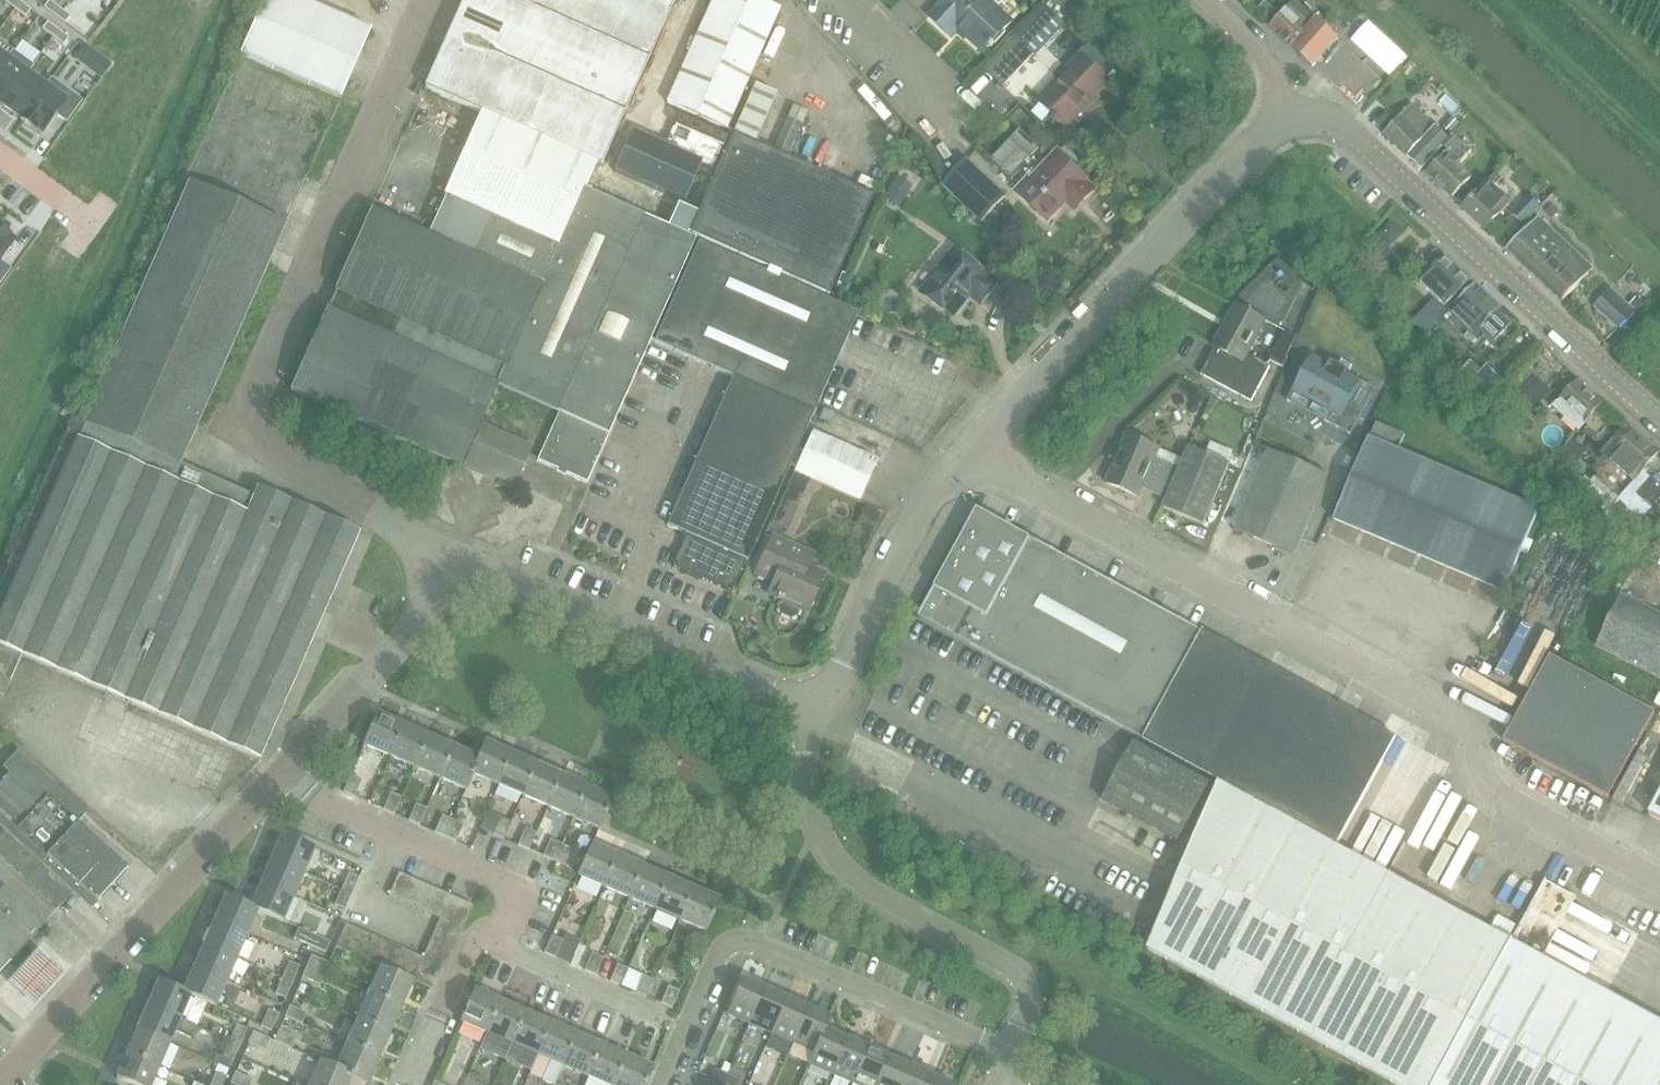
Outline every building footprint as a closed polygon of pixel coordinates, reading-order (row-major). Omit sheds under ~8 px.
[(5,2),(15,10),(21,3),(17,0),(6,0),(5,2)] [(341,99),(371,31),(300,0),(265,0),(241,55),(341,99)] [(589,183),(594,185),(601,168),(636,90),(676,0),(466,0),(427,88),(481,112),(472,132),(589,183)] [(712,3),(667,102),(727,129),(780,9),(760,0),(713,0),(712,3)] [(999,37),(1011,24),(985,0),(946,0),(930,17),(949,36),(955,30),(965,39),(967,37),(984,53),(999,37)] [(50,1),(45,8),(54,16),(60,8),(50,1)] [(1295,2),(1285,12),(1270,28),(1312,68),(1338,41),(1317,20),(1316,21),(1295,2)] [(21,3),(15,10),(26,18),(31,11),(21,3)] [(1042,8),(1014,38),(1023,46),(1033,56),(1035,57),(1063,27),(1042,8)] [(60,9),(55,16),(66,24),(71,17),(60,9)] [(48,23),(43,30),(53,38),(59,31),(48,23)] [(59,31),(53,38),(64,46),(69,39),(59,31)] [(1004,87),(1019,71),(1033,56),(1023,46),(1014,38),(985,69),(1004,87)] [(0,71),(0,104),(4,107),(27,74),(33,65),(14,52),(8,60),(0,71)] [(1039,101),(1066,126),(1085,105),(1087,107),(1111,82),(1082,55),(1039,101)] [(27,74),(4,107),(22,120),(21,121),(22,121),(46,88),(27,74)] [(46,88),(22,121),(36,132),(37,131),(43,135),(56,116),(67,123),(83,101),(52,79),(46,88)] [(755,86),(725,153),(698,214),(694,213),(697,208),(681,202),(669,229),(687,236),(687,235),(688,233),(689,233),(829,296),(874,196),(826,175),(755,143),(777,95),(755,86)] [(1412,105),(1384,135),(1421,170),(1450,140),(1412,105)] [(1020,130),(993,160),(1012,178),(1040,149),(1020,130)] [(462,466),(470,447),(476,434),(497,386),(499,387),(589,183),(472,132),(429,235),(372,210),(292,391),(462,466)] [(631,132),(614,172),(685,203),(703,163),(631,132)] [(1427,175),(1451,198),(1469,179),(1458,168),(1470,154),(1455,140),(1445,151),(1448,153),(1427,175)] [(1058,152),(1019,195),(1047,222),(1066,202),(1076,211),(1095,190),(1085,181),(1087,179),(1058,152)] [(967,161),(944,186),(982,222),(1006,197),(967,161)] [(647,218),(669,229),(681,202),(601,168),(594,185),(648,217),(647,218)] [(1462,209),(1486,231),(1510,205),(1506,200),(1513,193),(1508,188),(1504,183),(1499,182),(1501,180),(1496,174),(1487,183),(1462,209)] [(499,387),(559,412),(560,413),(647,218),(648,217),(594,185),(589,183),(499,387)] [(83,423),(75,443),(171,485),(180,465),(285,225),(188,184),(83,423)] [(1540,208),(1529,198),(1512,215),(1524,225),(1540,208)] [(1552,205),(1546,213),(1552,219),(1559,212),(1552,205)] [(1507,251),(1562,303),(1593,269),(1539,217),(1507,251)] [(538,461),(561,472),(669,229),(647,218),(560,413),(559,412),(538,461)] [(587,483),(596,463),(697,239),(687,235),(687,236),(669,229),(561,472),(587,483)] [(12,269),(1,261),(15,243),(9,239),(10,237),(0,230),(0,286),(12,269)] [(733,378),(676,506),(668,526),(687,535),(673,567),(732,592),(746,561),(748,561),(814,413),(859,314),(699,243),(654,343),(733,378)] [(1471,281),(1445,258),(1444,259),(1433,249),(1421,262),(1432,272),(1420,284),(1445,308),(1456,297),(1471,281)] [(923,293),(936,303),(953,316),(974,289),(985,297),(996,283),(956,252),(923,293)] [(1460,302),(1451,311),(1477,336),(1482,331),(1494,342),(1511,324),(1498,313),(1501,310),(1475,286),(1460,302)] [(1633,312),(1609,291),(1595,307),(1618,329),(1633,312)] [(1247,355),(1255,341),(1266,321),(1236,306),(1214,347),(1216,349),(1201,375),(1252,402),(1270,368),(1247,355)] [(1277,348),(1269,362),(1283,369),(1288,359),(1286,358),(1288,354),(1277,348)] [(1293,392),(1287,402),(1336,427),(1351,435),(1365,408),(1375,390),(1331,367),(1311,356),(1293,392)] [(1551,374),(1564,385),(1580,368),(1567,356),(1551,374)] [(1348,375),(1367,383),(1372,371),(1352,364),(1348,375)] [(1530,375),(1515,392),(1533,408),(1548,391),(1530,375)] [(1579,432),(1589,421),(1604,405),(1578,381),(1553,408),(1579,432)] [(1261,401),(1253,418),(1261,422),(1270,405),(1261,401)] [(0,614),(0,694),(2,695),(20,655),(260,761),(357,539),(255,494),(254,497),(180,465),(171,485),(75,443),(83,423),(74,419),(9,567),(19,571),(0,614)] [(1334,520),(1505,593),(1539,511),(1398,451),(1405,435),(1377,423),(1370,439),(1369,439),(1334,520)] [(515,485),(523,465),(531,449),(483,427),(465,468),(485,477),(486,473),(515,485)] [(1634,482),(1644,471),(1651,463),(1658,454),(1634,432),(1609,460),(1634,482)] [(813,433),(772,524),(788,531),(811,480),(859,501),(877,461),(813,433)] [(1230,465),(1210,456),(1189,447),(1181,468),(1156,458),(1160,450),(1127,436),(1106,484),(1139,498),(1144,486),(1169,496),(1164,508),(1204,526),(1230,465)] [(1574,437),(1563,450),(1577,462),(1588,450),(1574,437)] [(1329,476),(1254,444),(1213,540),(1288,572),(1329,476)] [(1637,495),(1652,508),(1659,500),(1659,486),(1651,478),(1637,495)] [(865,508),(860,519),(875,526),(880,514),(865,508)] [(1148,950),(1395,1084),(1659,1084),(1659,1024),(1511,942),(1337,847),(1397,738),(1330,702),(1268,668),(978,510),(919,618),(1220,782),(1148,950)] [(773,538),(757,575),(775,583),(769,595),(783,601),(780,609),(782,615),(791,619),(796,616),(800,608),(807,611),(823,575),(807,568),(812,556),(778,541),(773,538)] [(1622,597),(1596,647),(1659,680),(1659,616),(1622,597)] [(1654,714),(1570,668),(1551,658),(1505,742),(1609,798),(1654,714)] [(378,715),(364,746),(390,757),(403,726),(378,715)] [(403,726),(390,757),(415,768),(429,737),(403,726)] [(454,748),(429,737),(415,768),(441,779),(454,748)] [(486,743),(479,759),(480,759),(473,774),(498,785),(512,754),(486,743)] [(1134,743),(1102,801),(1179,843),(1210,786),(1134,743)] [(480,759),(479,759),(454,748),(441,779),(466,790),(473,774),(480,759)] [(0,786),(0,828),(74,893),(92,909),(128,869),(77,822),(86,811),(19,750),(2,768),(10,775),(0,786)] [(498,785),(524,797),(537,765),(512,754),(498,785)] [(537,765),(524,797),(549,808),(563,777),(537,765)] [(344,792),(355,797),(362,780),(351,776),(344,792)] [(563,777),(549,808),(574,819),(588,788),(563,777)] [(574,819),(579,821),(599,830),(613,799),(588,788),(574,819)] [(384,810),(395,815),(402,798),(391,793),(384,810)] [(1649,815),(1659,821),(1659,794),(1649,815)] [(409,821),(420,826),(427,809),(417,804),(409,821)] [(445,837),(453,820),(443,816),(435,833),(445,837)] [(494,834),(504,839),(512,823),(501,818),(494,834)] [(453,820),(445,837),(456,842),(464,825),(453,820)] [(43,894),(59,909),(74,893),(0,828),(0,856),(43,894)] [(519,846),(529,851),(537,834),(526,829),(519,846)] [(272,859),(305,873),(315,849),(283,835),(272,859)] [(555,862),(563,845),(551,840),(544,857),(555,862)] [(563,845),(555,862),(565,866),(572,849),(563,845)] [(579,877),(599,885),(605,888),(618,857),(592,845),(579,877)] [(605,888),(630,899),(643,868),(618,857),(605,888)] [(294,897),(305,873),(272,859),(262,883),(294,897)] [(1113,883),(1116,874),(1097,867),(1094,876),(1113,883)] [(643,868),(630,899),(655,910),(669,879),(643,868)] [(342,889),(352,894),(359,878),(349,874),(342,889)] [(402,902),(412,879),(399,874),(389,897),(402,902)] [(415,908),(425,885),(412,879),(402,902),(415,908)] [(680,921),(694,890),(669,879),(655,910),(680,921)] [(283,921),(294,897),(262,883),(251,907),(283,921)] [(428,914),(438,890),(425,885),(415,908),(428,914)] [(25,945),(23,944),(42,923),(47,928),(49,927),(5,886),(0,892),(0,909),(1,910),(0,912),(0,972),(25,945)] [(334,906),(344,911),(352,894),(342,889),(334,906)] [(440,919),(451,896),(438,890),(428,914),(440,919)] [(720,901),(694,890),(680,921),(706,932),(720,901)] [(226,896),(216,920),(247,934),(256,912),(282,924),(283,921),(251,907),(226,896)] [(452,924),(462,901),(451,896),(440,919),(452,924)] [(463,929),(473,906),(462,901),(452,924),(463,929)] [(458,942),(463,929),(452,924),(440,919),(435,932),(458,942)] [(205,944),(237,958),(247,934),(216,920),(205,944)] [(349,953),(359,930),(346,925),(336,948),(349,953)] [(362,959),(372,936),(359,930),(349,953),(362,959)] [(310,947),(314,937),(299,931),(295,941),(310,947)] [(452,955),(458,942),(435,932),(429,945),(452,955)] [(375,965),(385,941),(372,936),(362,959),(375,965)] [(552,937),(545,953),(571,965),(580,943),(565,936),(563,941),(552,937)] [(314,937),(310,947),(325,954),(330,944),(314,937)] [(387,970),(398,947),(385,941),(375,965),(387,970)] [(251,964),(237,958),(205,944),(194,968),(226,982),(241,988),(251,964)] [(447,968),(452,955),(429,945),(424,958),(447,968)] [(401,976),(411,953),(398,947),(387,970),(401,976)] [(65,974),(53,964),(38,950),(9,983),(35,1007),(65,974)] [(413,982),(418,970),(424,958),(411,953),(401,976),(413,982)] [(585,971),(596,976),(603,959),(592,954),(585,971)] [(307,967),(324,975),(328,966),(311,958),(307,967)] [(441,980),(447,968),(424,958),(418,970),(441,980)] [(283,978),(293,982),(300,968),(289,963),(283,978)] [(610,982),(622,987),(629,970),(617,965),(610,982)] [(324,975),(307,967),(302,978),(319,986),(324,975)] [(215,1006),(226,982),(194,968),(184,992),(184,993),(215,1006)] [(401,1008),(412,982),(381,968),(369,994),(401,1008)] [(436,992),(441,980),(418,970),(413,982),(436,992)] [(636,992),(647,998),(654,981),(643,976),(636,992)] [(293,982),(283,978),(275,995),(285,1000),(293,982)] [(750,1024),(765,989),(743,979),(727,1015),(750,1024)] [(159,981),(148,1006),(181,1020),(181,1019),(190,998),(214,1009),(215,1006),(184,993),(184,992),(159,981)] [(302,985),(299,993),(306,996),(310,988),(302,985)] [(673,1008),(680,991),(669,987),(662,1004),(673,1008)] [(750,1024),(771,1034),(787,998),(765,989),(750,1024)] [(461,1022),(487,1034),(501,1003),(475,991),(461,1022)] [(390,1033),(401,1008),(369,994),(358,1019),(390,1033)] [(771,1034),(793,1043),(808,1008),(787,998),(771,1034)] [(487,1034),(513,1044),(526,1014),(501,1003),(487,1034)] [(170,1044),(176,1031),(192,1038),(197,1026),(181,1019),(181,1020),(148,1006),(138,1030),(170,1044)] [(289,1007),(285,1018),(302,1026),(307,1015),(289,1007)] [(808,1008),(793,1043),(813,1052),(814,1053),(825,1029),(826,1030),(831,1018),(808,1008)] [(271,1031),(278,1015),(268,1011),(261,1026),(271,1031)] [(513,1044),(538,1055),(551,1024),(526,1014),(513,1044)] [(379,1058),(390,1033),(358,1019),(347,1044),(379,1058)] [(576,1035),(551,1024),(538,1055),(550,1061),(542,1081),(552,1084),(554,1084),(562,1066),(563,1066),(576,1035)] [(230,1042),(240,1046),(246,1031),(236,1027),(230,1042)] [(808,1064),(831,1074),(846,1039),(826,1030),(825,1029),(814,1053),(813,1052),(808,1064)] [(127,1054),(160,1068),(170,1044),(138,1030),(127,1054)] [(279,1032),(274,1043),(291,1050),(296,1039),(279,1032)] [(256,1060),(261,1051),(265,1052),(270,1041),(253,1034),(248,1045),(250,1046),(246,1056),(256,1060)] [(576,1035),(563,1066),(588,1077),(602,1046),(576,1035)] [(846,1039),(831,1074),(852,1084),(868,1048),(846,1039)] [(216,1056),(213,1062),(218,1065),(230,1070),(240,1046),(230,1042),(223,1059),(216,1056)] [(347,1044),(336,1070),(352,1076),(352,1077),(367,1084),(379,1058),(347,1044)] [(602,1046),(588,1077),(607,1084),(615,1084),(627,1057),(602,1046)] [(852,1084),(856,1084),(877,1084),(889,1057),(868,1048),(852,1084)] [(132,1084),(152,1084),(160,1068),(127,1054),(117,1078),(132,1084)] [(627,1057),(615,1084),(646,1084),(653,1069),(627,1057)] [(877,1084),(903,1084),(911,1067),(889,1057),(877,1084)] [(235,1074),(231,1084),(235,1084),(251,1084),(252,1081),(250,1081),(257,1066),(242,1059),(235,1074)] [(724,1062),(719,1072),(727,1076),(731,1066),(724,1062)] [(311,1084),(348,1084),(352,1077),(352,1076),(336,1070),(336,1071),(320,1064),(311,1084)] [(226,1079),(230,1070),(218,1065),(215,1073),(216,1074),(211,1084),(223,1084),(226,1079)] [(903,1084),(929,1084),(933,1076),(911,1067),(903,1084)] [(723,1084),(727,1076),(719,1072),(714,1070),(711,1079),(723,1084)] [(737,1080),(727,1076),(723,1084),(725,1084),(739,1084),(740,1081),(737,1080)] [(929,1084),(952,1084),(933,1076),(929,1084)]
